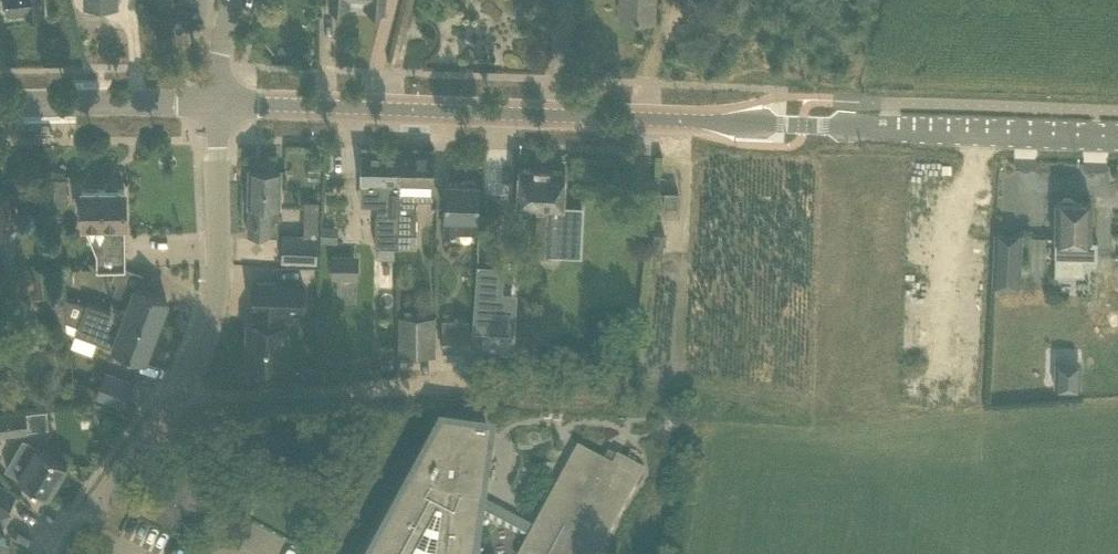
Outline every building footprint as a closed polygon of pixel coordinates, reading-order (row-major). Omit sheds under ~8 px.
[(7,9),(23,8),(24,10),(45,7),(44,0),(6,0),(7,9)] [(356,1),(366,2),(366,5),(369,5),(370,8),(379,9),(383,6),(386,6),(386,0),(357,0),(356,1)] [(653,16),(654,0),(621,0),(620,14),(653,16)] [(397,233),(400,233),(400,182),(402,150),(361,149),(360,192),(377,192),(376,245),(397,246),(397,233)] [(434,199),(433,151),(402,150),(400,182),(400,233),(416,233),(416,199),(434,199)] [(518,167),(517,205),(539,206),(536,252),(553,253),(555,222),(563,222),(565,169),(549,169),(549,167),(535,166),(535,168),(518,167)] [(248,234),(279,234),(281,168),(249,167),(248,234)] [(478,183),(476,183),(475,180),(463,179),(461,182),(446,182),(443,232),(458,233),(458,215),(477,217),(478,183)] [(105,251),(96,252),(97,268),(116,267),(125,267),(125,251),(122,251),(122,224),(125,224),(125,188),(82,189),(82,225),(105,225),(105,251)] [(14,225),(10,190),(0,191),(0,227),(14,225)] [(664,190),(663,205),(677,206),(678,191),(664,190)] [(1089,239),(1090,201),(1074,200),(1071,198),(1064,198),(1062,200),(1056,200),(1054,273),(1082,274),(1082,259),(1096,260),(1097,240),(1089,239)] [(662,252),(664,232),(653,231),(651,251),(662,252)] [(993,284),(1019,285),(1022,233),(995,232),(993,284)] [(317,262),(318,234),(283,233),(282,261),(317,262)] [(334,253),(333,276),(359,278),(360,254),(334,253)] [(499,304),(502,268),(476,266),(471,332),(510,335),(512,305),(499,304)] [(123,296),(116,314),(127,318),(155,329),(167,299),(138,288),(143,274),(125,267),(116,267),(111,280),(117,282),(113,292),(123,296)] [(246,363),(255,363),(255,368),(257,373),(262,376),(268,377),(273,374),(276,369),(276,364),(284,364),(285,323),(282,323),(282,309),(303,310),(303,283),(253,282),(252,308),(255,309),(255,321),(248,322),(246,363)] [(113,347),(144,359),(155,329),(127,318),(116,314),(86,303),(85,306),(63,297),(66,322),(77,326),(75,333),(113,347)] [(398,314),(398,354),(435,354),(436,314),(398,314)] [(442,351),(469,352),(470,319),(443,319),(442,351)] [(1058,363),(1059,389),(1082,388),(1081,362),(1058,363)] [(107,371),(96,397),(123,409),(134,383),(107,371)] [(27,431),(24,412),(0,416),(0,435),(27,431)] [(531,539),(523,553),(602,553),(646,471),(610,452),(605,462),(579,448),(536,529),(483,501),(491,445),(441,439),(413,491),(379,553),(476,553),(482,513),(531,539)] [(67,463),(36,445),(35,447),(23,440),(6,468),(19,476),(18,477),(48,495),(67,463)] [(362,452),(376,454),(378,442),(363,441),(362,452)] [(17,498),(0,488),(0,509),(8,513),(17,498)]
